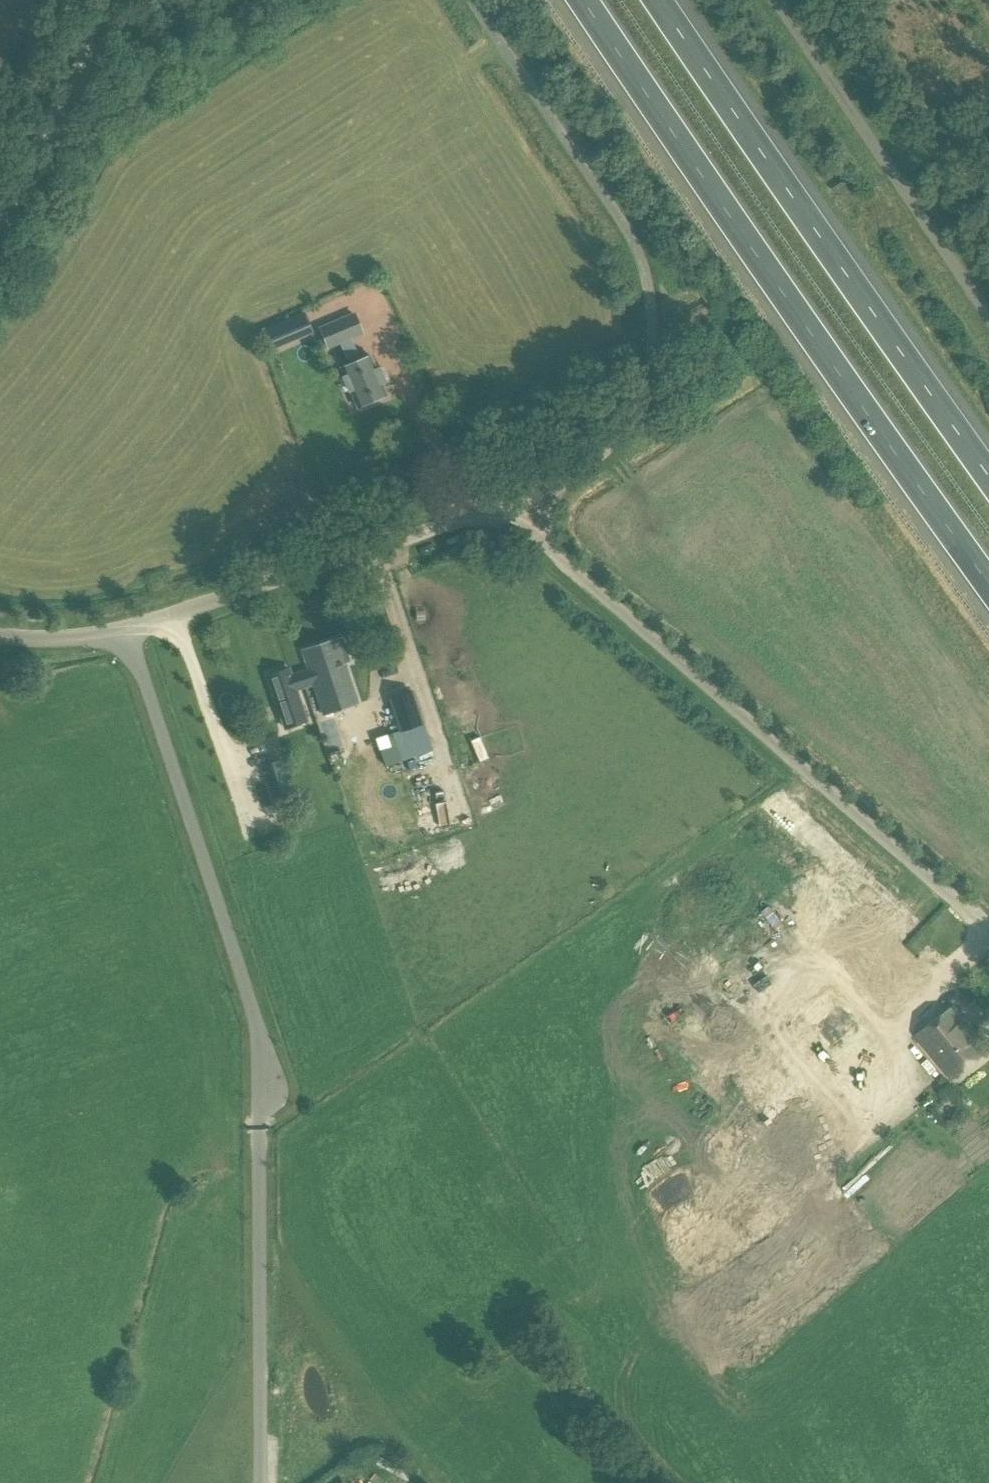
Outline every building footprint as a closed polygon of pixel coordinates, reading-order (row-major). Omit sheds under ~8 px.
[(357,313),(321,328),(330,348),(341,344),(348,362),(339,366),(343,376),(342,376),(349,392),(357,409),(388,396),(383,383),(386,382),(386,380),(389,379),(384,367),(381,368),(380,366),(376,368),(371,354),(357,359),(349,340),(366,333),(357,313)] [(307,314),(261,333),(269,354),(315,335),(307,314)] [(358,703),(344,663),(350,661),(342,637),(336,639),(336,638),(301,650),(307,670),(291,675),(289,667),(267,675),(285,728),(286,728),(315,805),(335,799),(307,721),(297,691),(314,685),(324,715),(358,703)] [(417,715),(407,685),(383,693),(393,723),(417,715)] [(432,860),(403,751),(352,764),(380,873),(432,860)] [(840,857),(825,872),(844,890),(859,875),(840,857)] [(861,876),(847,890),(864,907),(878,893),(861,876)] [(830,1139),(702,993),(658,1032),(709,1091),(719,1082),(796,1169),(830,1139)] [(918,1037),(954,1080),(988,1051),(988,1048),(955,1007),(918,1037)] [(766,1172),(772,1186),(788,1179),(783,1165),(766,1172)]
